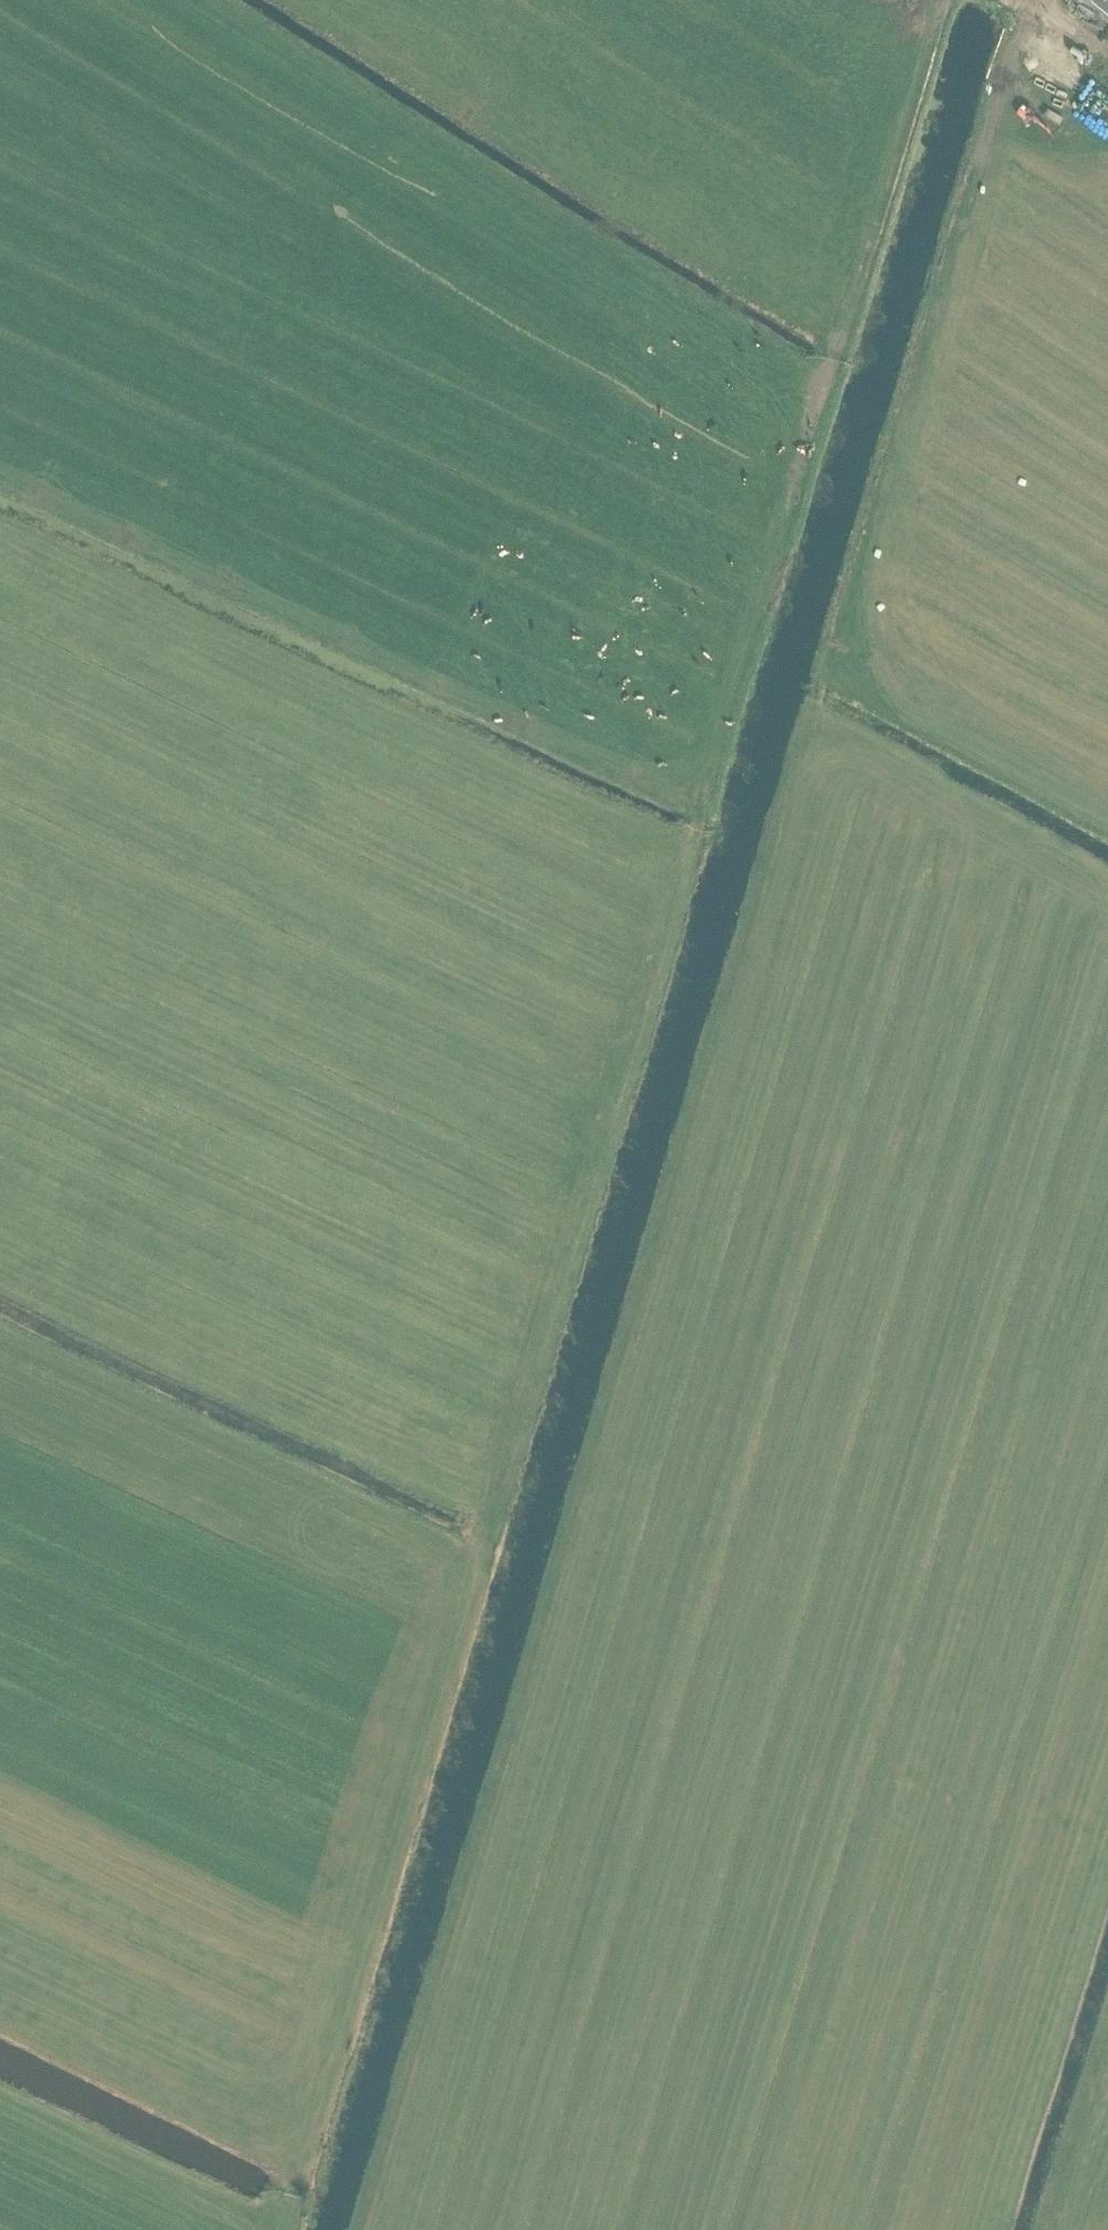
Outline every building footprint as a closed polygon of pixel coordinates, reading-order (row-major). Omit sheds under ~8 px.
[(1107,22),(1107,0),(1076,0),(1107,22)]
